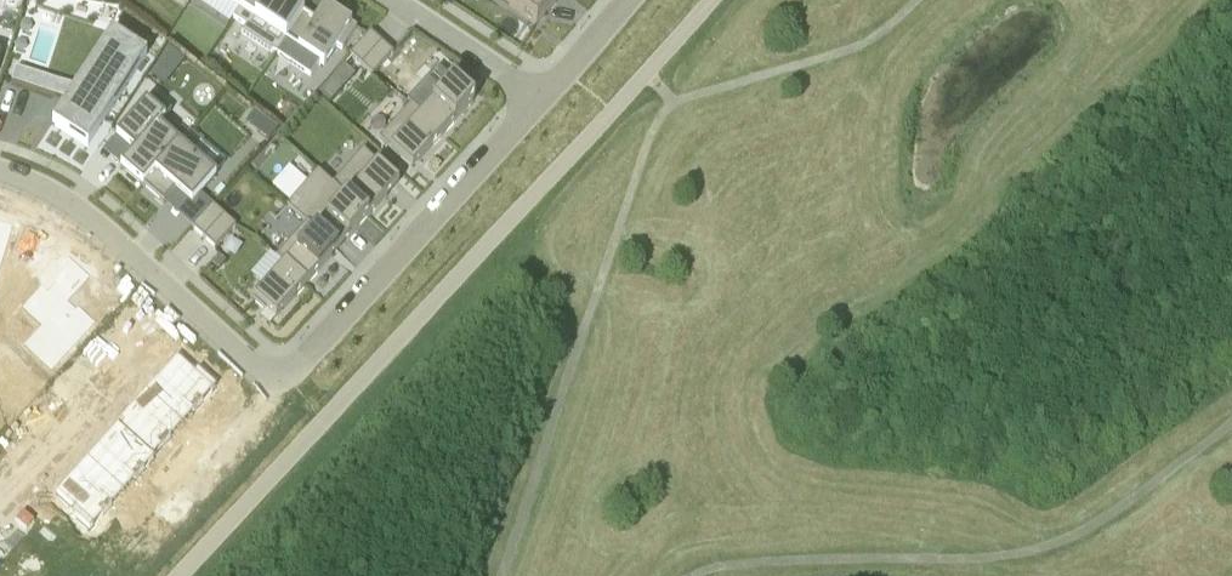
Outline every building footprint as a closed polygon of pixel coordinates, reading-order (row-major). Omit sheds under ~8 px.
[(239,10),(246,0),(224,0),(239,10)] [(233,19),(246,27),(242,33),(272,53),(273,52),(277,55),(286,41),(304,14),(283,0),(246,0),(239,10),(233,19)] [(535,28),(556,2),(553,0),(502,0),(535,28)] [(286,41),(277,55),(311,77),(320,64),(324,66),(337,47),(342,50),(357,28),(325,7),(315,22),(304,14),(286,41)] [(55,119),(53,123),(88,146),(147,56),(112,33),(110,36),(75,88),(72,93),(71,95),(67,101),(55,119)] [(350,55),(362,66),(382,43),(371,33),(350,55)] [(373,76),(394,54),(382,43),(362,66),(373,76)] [(174,50),(155,74),(170,86),(190,62),(174,50)] [(16,69),(16,70),(20,72),(16,83),(12,81),(12,82),(12,83),(26,88),(27,85),(31,74),(16,69)] [(454,80),(422,115),(422,116),(443,135),(473,102),(474,101),(465,93),(466,91),(454,80)] [(329,84),(319,94),(330,104),(339,93),(329,84)] [(422,116),(422,115),(412,105),(380,140),(411,168),(413,169),(419,162),(443,135),(422,116)] [(139,113),(120,135),(137,150),(134,153),(121,168),(144,187),(180,145),(186,138),(164,119),(156,128),(139,113)] [(266,141),(275,129),(264,120),(254,132),(266,141)] [(164,204),(176,191),(192,205),(194,202),(216,177),(180,145),(144,187),(164,204)] [(332,185),(368,218),(387,197),(399,184),(388,174),(363,151),(332,185)] [(317,171),(287,205),(302,219),(307,224),(326,241),(327,240),(338,251),(349,239),(368,218),(332,185),(317,171)] [(193,229),(204,239),(225,217),(213,206),(193,229)] [(0,217),(0,274),(16,222),(0,217)] [(236,227),(225,217),(204,239),(216,249),(236,227)] [(326,241),(307,224),(276,258),(285,266),(285,265),(307,285),(332,258),(338,251),(327,240),(326,241)] [(68,298),(89,274),(69,255),(26,303),(46,321),(28,342),(54,366),(95,320),(79,305),(78,307),(68,298)] [(218,270),(226,262),(220,256),(212,265),(218,270)] [(253,300),(266,312),(267,311),(276,319),(277,318),(307,285),(285,265),(285,266),(253,300)] [(145,387),(171,411),(182,399),(192,408),(216,382),(198,366),(195,369),(176,352),(145,387)] [(171,411),(145,387),(115,419),(117,421),(151,453),(172,430),(162,421),(161,421),(171,411)] [(151,453),(117,421),(86,454),(111,477),(122,465),(133,476),(153,454),(151,453)] [(111,477),(86,454),(55,488),(72,505),(69,508),(88,525),(113,498),(102,488),(102,487),(111,477)]
